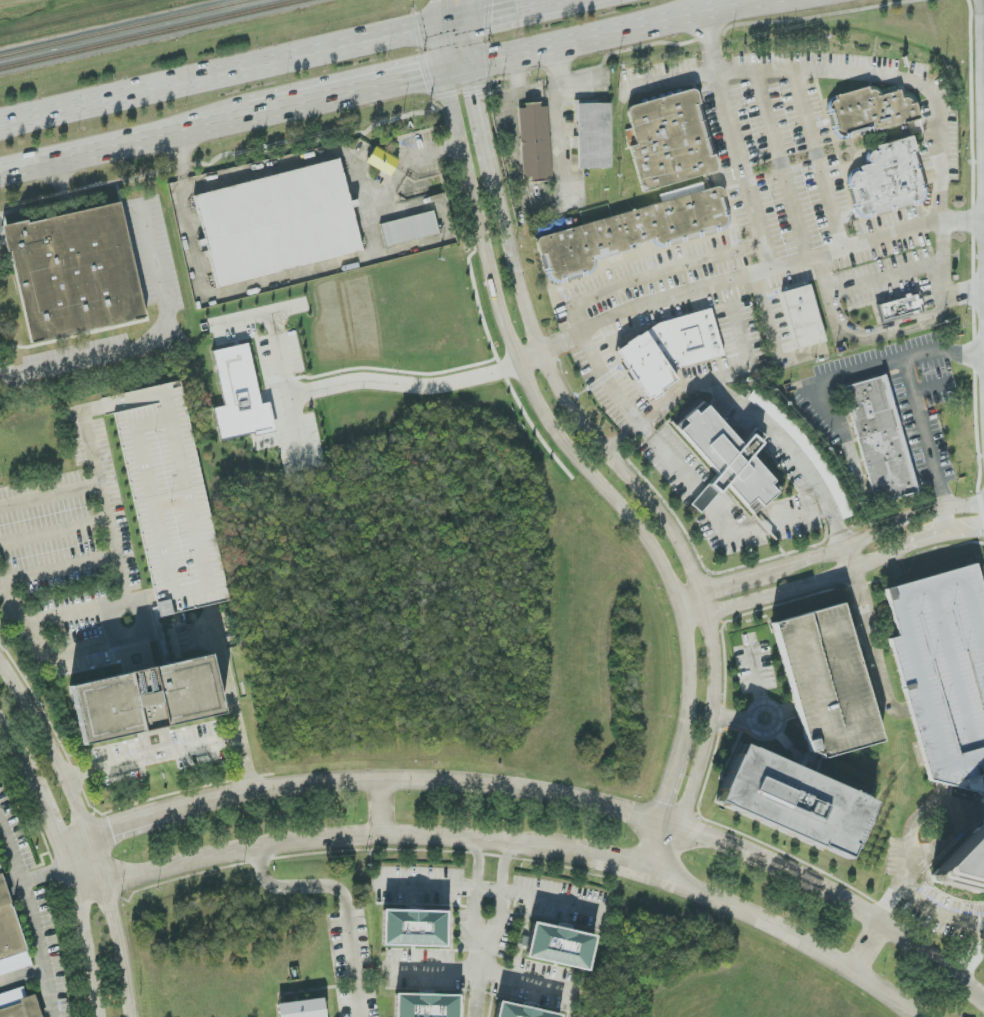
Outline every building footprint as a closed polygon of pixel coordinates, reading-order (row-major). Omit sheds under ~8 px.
[(840,97),(873,86),(881,95),(903,91),(916,103),(925,117),(881,130),(847,138),(837,132),(830,109),(833,103),(840,97)] [(633,107),(698,89),(703,103),(721,169),(646,191),(631,148),(629,130),(633,107)] [(578,98),(613,98),(613,169),(578,169),(578,98)] [(521,102),(549,101),(553,180),(525,182),(521,102)] [(914,136),(880,146),(873,152),(870,162),(864,167),(861,172),(855,176),(853,182),(862,215),(925,200),(929,190),(922,168),(914,136)] [(200,191),(342,155),(365,249),(223,285),(200,191)] [(660,195),(662,202),(705,190),(703,183),(660,195)] [(538,239),(723,186),(727,190),(732,220),(727,226),(721,230),(666,244),(659,242),(657,239),(633,245),(634,248),(596,259),(597,265),(594,271),(564,280),(557,279),(554,276),(547,255),(543,255),(538,239)] [(123,200),(150,316),(32,343),(5,227),(123,200)] [(380,221),(434,209),(439,235),(386,247),(380,221)] [(813,285),(829,342),(800,350),(784,293),(813,285)] [(877,305),(882,324),(923,313),(918,294),(877,305)] [(660,323),(714,309),(726,356),(682,368),(677,371),(682,379),(652,400),(619,351),(660,323)] [(261,405),(249,344),(214,351),(225,407),(215,409),(221,441),(275,431),(270,403),(261,405)] [(889,375),(921,492),(876,504),(844,387),(889,375)] [(118,414),(157,617),(227,603),(184,382),(101,398),(105,416),(118,414)] [(678,422),(706,398),(781,481),(778,484),(786,493),(758,518),(733,491),(703,517),(692,505),(725,475),(678,422)] [(897,639),(887,643),(908,713),(930,784),(946,788),(974,795),(983,785),(983,605),(973,566),(883,591),(897,639)] [(768,625),(792,711),(804,753),(821,760),(877,744),(840,607),(768,625)] [(222,717),(211,657),(71,684),(82,744),(222,717)] [(742,747),(716,806),(849,864),(875,806),(742,747)] [(932,870),(983,814),(983,892),(932,870)] [(0,863),(0,976),(30,968),(0,863)] [(445,947),(446,911),(382,910),(382,946),(445,947)] [(588,971),(595,936),(533,923),(525,958),(588,971)] [(35,995),(27,997),(24,987),(0,994),(0,1016),(41,1016),(35,995)] [(458,996),(395,994),(395,1016),(458,1016),(458,996)] [(322,999),(277,1004),(279,1016),(325,1016),(322,999)] [(499,1003),(496,1016),(560,1016),(560,1014),(499,1003)]
